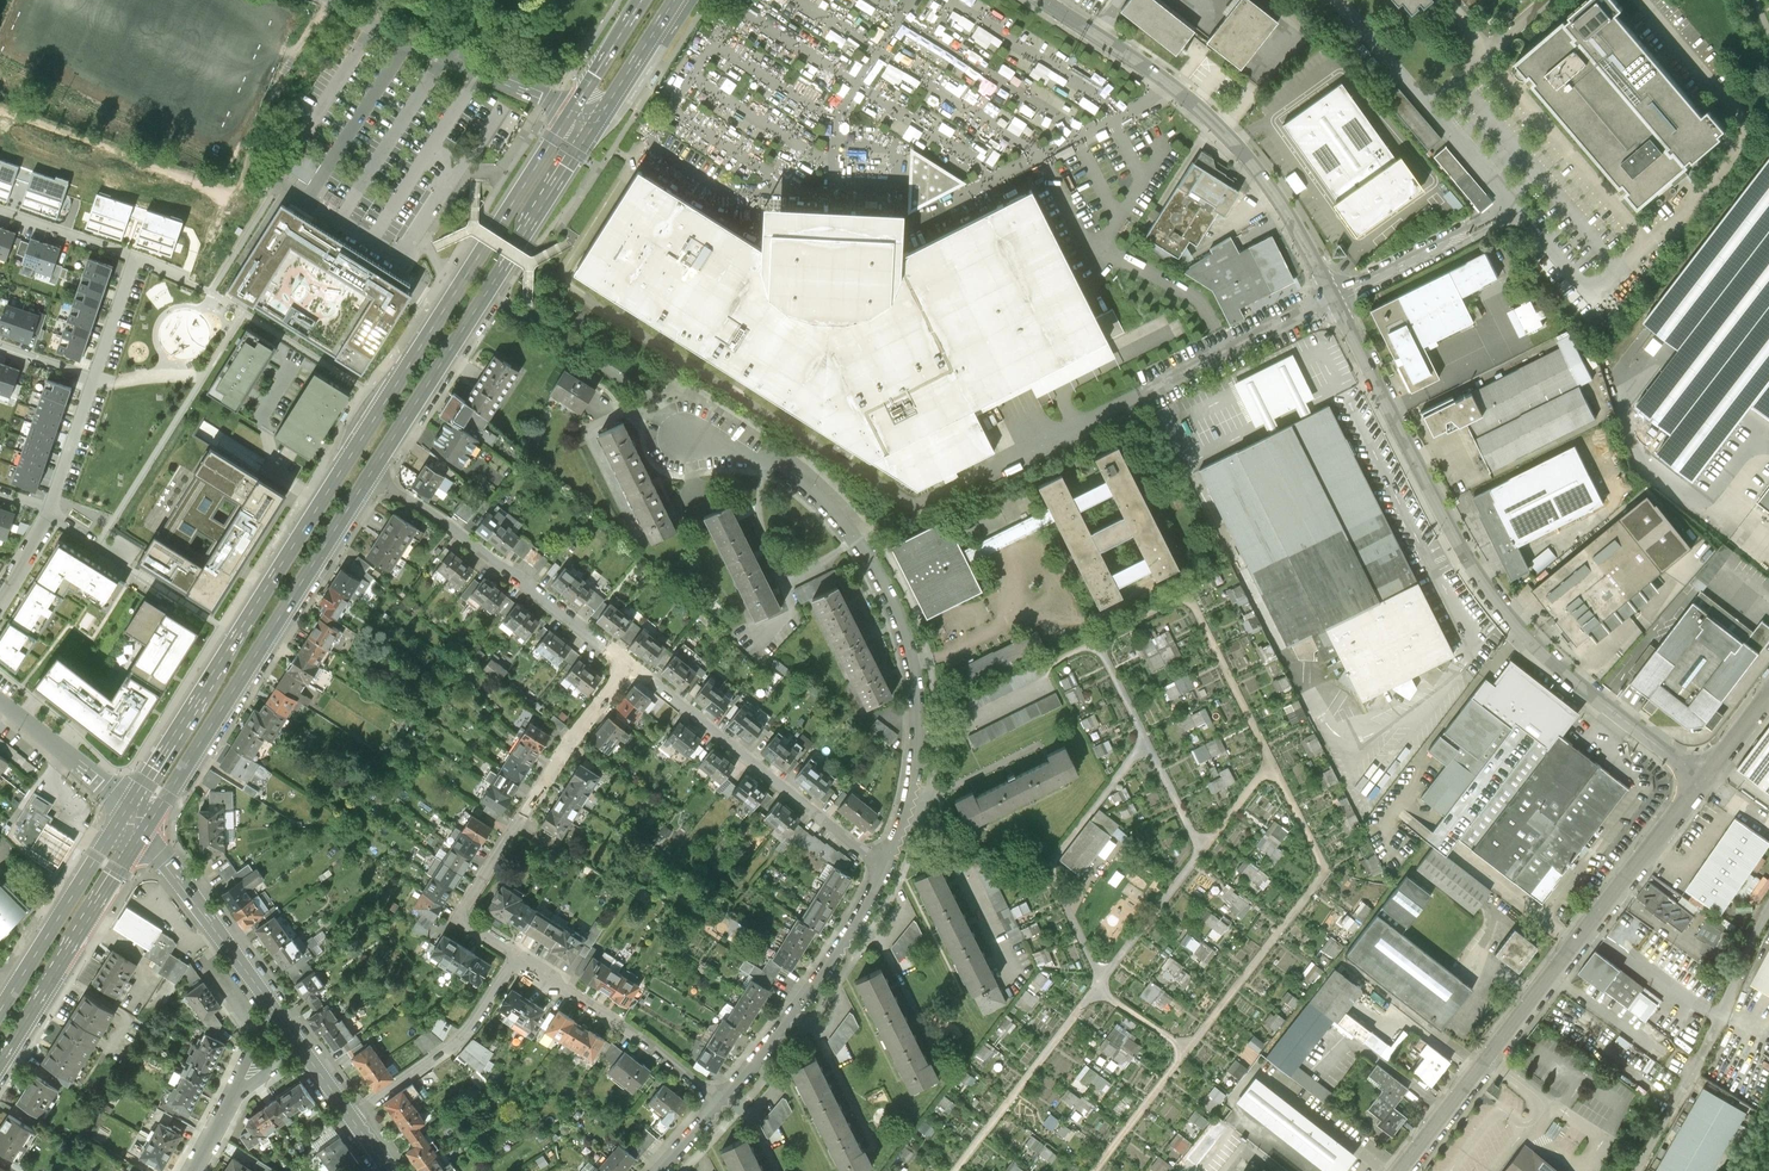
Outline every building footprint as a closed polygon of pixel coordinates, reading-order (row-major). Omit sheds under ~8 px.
[(864,0),(860,0),(857,6),(874,14),(877,7),(864,0)] [(943,8),(947,0),(939,0),(938,3),(933,0),(931,0),(923,16),(928,18),(935,4),(943,8)] [(1176,55),(1186,44),(1195,32),(1154,0),(1130,0),(1121,11),(1176,55)] [(1243,69),(1280,23),(1252,0),(1242,0),(1209,42),(1243,69)] [(1230,5),(1234,8),(1241,0),(1234,0),(1230,5)] [(1394,7),(1400,1),(1410,13),(1414,9),(1412,7),(1416,4),(1420,8),(1430,0),(1388,0),(1394,7)] [(1469,9),(1479,0),(1461,0),(1469,9)] [(1515,63),(1528,78),(1531,75),(1537,82),(1534,85),(1622,187),(1625,184),(1631,191),(1628,194),(1640,208),(1689,167),(1687,164),(1693,159),(1695,162),(1723,138),(1721,135),(1727,130),(1711,111),(1705,116),(1617,14),(1624,9),(1616,0),(1588,0),(1570,15),(1573,18),(1566,23),(1564,21),(1515,63)] [(955,19),(961,22),(958,27),(963,30),(965,25),(971,29),(975,22),(955,10),(948,21),(953,23),(955,19)] [(987,49),(996,35),(980,25),(971,38),(987,49)] [(948,26),(942,37),(949,42),(956,31),(948,26)] [(1037,79),(1052,87),(1059,75),(1044,67),(1037,79)] [(1093,68),(1090,74),(1105,81),(1108,75),(1093,68)] [(1121,100),(1111,92),(1115,87),(1110,83),(1102,93),(1117,105),(1121,100)] [(1342,84),(1284,126),(1314,171),(1347,216),(1358,232),(1418,189),(1342,84)] [(1080,97),(1083,92),(1075,88),(1070,98),(1080,103),(1082,98),(1080,97)] [(1397,88),(1384,99),(1427,150),(1440,139),(1397,88)] [(1019,110),(1031,116),(1034,111),(1022,105),(1019,110)] [(1069,105),(1064,113),(1075,119),(1080,111),(1069,105)] [(1010,127),(1013,121),(1001,115),(998,121),(1010,127)] [(1020,135),(1033,143),(1041,129),(1028,122),(1020,135)] [(1433,157),(1480,212),(1492,202),(1445,147),(1433,157)] [(964,183),(913,150),(911,209),(964,183)] [(1197,153),(1142,243),(1174,263),(1185,245),(1193,250),(1213,217),(1219,221),(1235,195),(1216,184),(1225,170),(1201,156),(1197,153)] [(57,217),(70,181),(69,181),(70,178),(57,174),(56,177),(0,157),(0,198),(8,200),(16,177),(29,182),(21,205),(57,217)] [(1768,240),(1768,161),(1644,323),(1683,352),(1768,240)] [(1301,198),(1311,191),(1298,171),(1287,178),(1301,198)] [(765,252),(641,175),(575,276),(920,493),(996,454),(977,416),(1031,391),(1035,398),(1117,357),(1109,340),(1124,331),(1113,310),(1097,318),(1033,194),(905,257),(908,215),(836,212),(766,208),(765,252)] [(112,193),(101,189),(100,192),(98,191),(86,227),(122,239),(130,216),(143,221),(135,244),(171,256),(184,220),(182,220),(183,217),(172,213),(171,216),(111,195),(112,193)] [(321,201),(336,210),(342,199),(328,190),(321,201)] [(281,204),(227,290),(254,306),(333,357),(362,375),(411,294),(405,290),(409,284),(297,215),(281,204)] [(0,230),(0,256),(7,259),(16,232),(1,227),(0,230)] [(31,237),(23,262),(38,267),(46,242),(31,237)] [(1239,308),(1294,282),(1270,239),(1237,255),(1230,240),(1208,250),(1210,256),(1190,265),(1191,269),(1183,273),(1214,292),(1230,325),(1244,318),(1239,308)] [(1639,410),(1675,438),(1768,316),(1768,240),(1683,352),(1639,410)] [(46,242),(38,267),(37,269),(52,274),(61,247),(46,242)] [(1369,311),(1410,393),(1438,378),(1422,345),(1458,327),(1465,341),(1478,334),(1471,321),(1483,316),(1477,304),(1466,310),(1459,297),(1499,278),(1487,253),(1369,311)] [(114,265),(89,257),(84,273),(108,281),(114,265)] [(108,281),(84,273),(73,304),(98,312),(108,281)] [(1284,287),(1267,296),(1269,301),(1287,293),(1284,287)] [(1515,309),(1528,335),(1544,327),(1541,321),(1547,318),(1543,310),(1538,313),(1531,301),(1515,309)] [(7,304),(0,325),(0,331),(14,336),(23,309),(7,304)] [(98,312),(73,304),(68,319),(93,327),(98,312)] [(39,314),(23,309),(14,336),(30,341),(39,314)] [(1158,327),(1168,323),(1165,314),(1155,318),(1158,327)] [(1660,458),(1696,485),(1755,409),(1768,420),(1768,316),(1675,438),(1660,458)] [(87,343),(93,327),(68,319),(62,335),(87,343)] [(207,392),(237,411),(278,347),(248,328),(207,392)] [(87,343),(62,335),(57,351),(82,359),(87,343)] [(1558,337),(1539,346),(1544,355),(1562,346),(1558,337)] [(1560,349),(1423,415),(1433,436),(1444,431),(1447,433),(1466,424),(1489,471),(1598,420),(1560,349)] [(1292,354),(1233,384),(1255,427),(1263,423),(1269,435),(1274,432),(1279,430),(1273,418),(1295,407),(1301,419),(1312,414),(1306,402),(1314,398),(1292,354)] [(476,386),(500,401),(519,371),(495,356),(495,355),(485,372),(481,378),(476,386)] [(6,364),(0,381),(0,392),(12,396),(21,369),(6,364)] [(351,393),(315,371),(275,435),(310,457),(351,393)] [(566,371),(551,394),(580,413),(595,390),(566,371)] [(71,379),(65,377),(63,383),(69,385),(71,379)] [(72,387),(47,379),(42,394),(67,402),(72,387)] [(488,420),(500,401),(476,386),(466,402),(477,410),(488,420)] [(466,402),(454,393),(440,414),(450,420),(462,428),(470,434),(479,441),(490,448),(498,437),(501,440),(505,435),(488,420),(477,410),(466,402)] [(42,394),(37,408),(62,417),(67,402),(42,394)] [(1269,435),(1199,469),(1287,645),(1311,634),(1323,659),(1337,653),(1361,701),(1384,689),(1393,706),(1424,691),(1415,674),(1452,656),(1328,405),(1312,414),(1301,419),(1279,430),(1274,432),(1269,435)] [(62,417),(37,408),(32,423),(57,431),(62,417)] [(196,433),(218,445),(226,431),(204,419),(196,433)] [(450,420),(434,445),(461,468),(479,441),(470,434),(462,428),(450,420)] [(27,438),(52,446),(57,431),(32,423),(27,438)] [(623,424),(600,435),(653,543),(676,531),(669,517),(653,484),(633,444),(623,424)] [(47,461),(52,446),(27,438),(22,452),(47,461)] [(138,562),(214,609),(288,493),(212,445),(195,472),(197,474),(158,537),(155,535),(138,562)] [(1576,447),(1471,499),(1513,582),(1531,573),(1519,548),(1605,505),(1576,447)] [(22,452),(17,467),(42,476),(47,461),(22,452)] [(1116,452),(1093,463),(1102,482),(1109,496),(1120,517),(1130,539),(1142,562),(1149,576),(1154,586),(1177,575),(1116,452)] [(455,474),(438,459),(433,465),(435,466),(433,469),(447,478),(455,474)] [(419,475),(437,486),(446,492),(453,482),(447,478),(433,469),(426,464),(419,475)] [(42,476),(17,467),(12,482),(37,491),(42,476)] [(429,500),(437,486),(419,475),(413,486),(420,490),(418,493),(429,500)] [(1058,480),(1033,493),(1042,511),(1052,530),(1095,617),(1119,605),(1113,592),(1107,579),(1096,556),(1085,534),(1075,515),(1068,500),(1058,480)] [(1102,482),(1068,500),(1075,515),(1109,496),(1102,482)] [(687,526),(704,517),(729,506),(733,504),(727,491),(681,513),(687,526)] [(1759,504),(1768,511),(1768,491),(1759,504)] [(1642,502),(1540,587),(1586,643),(1599,632),(1604,639),(1667,588),(1658,577),(1685,550),(1642,502)] [(463,503),(455,514),(467,523),(475,512),(463,503)] [(476,531),(487,539),(507,513),(497,505),(476,531)] [(729,506),(704,517),(751,614),(755,622),(780,610),(772,595),(754,557),(735,519),(729,506)] [(2,509),(0,516),(0,537),(7,539),(15,514),(2,509)] [(1042,511),(957,549),(966,568),(1052,530),(1042,511)] [(487,539),(497,547),(517,521),(507,513),(487,539)] [(395,514),(385,528),(408,543),(412,536),(419,540),(424,533),(417,528),(395,514)] [(1120,517),(1085,534),(1096,556),(1130,539),(1120,517)] [(522,524),(517,521),(497,547),(506,555),(510,549),(520,536),(515,533),(522,524)] [(896,546),(930,618),(979,596),(966,568),(957,549),(946,523),(896,546)] [(399,557),(408,543),(385,528),(376,543),(399,557)] [(521,535),(520,536),(510,549),(539,572),(547,561),(537,553),(539,550),(521,535)] [(394,564),(399,557),(376,543),(367,557),(397,576),(401,568),(394,564)] [(107,611),(125,583),(116,577),(63,544),(59,551),(55,548),(0,636),(0,658),(17,671),(72,583),(84,591),(82,595),(107,611)] [(576,549),(571,544),(567,549),(572,553),(576,549)] [(1690,583),(1701,591),(1702,592),(1734,552),(1723,544),(1690,583)] [(1536,567),(1556,553),(1551,547),(1532,561),(1536,567)] [(434,553),(439,557),(443,552),(438,548),(434,553)] [(438,558),(444,563),(452,553),(446,548),(443,552),(439,557),(438,558)] [(450,579),(452,578),(464,562),(452,553),(444,563),(438,570),(450,579)] [(349,570),(362,578),(366,572),(370,566),(358,557),(354,562),(349,570)] [(475,571),(464,562),(452,578),(463,587),(475,571)] [(1142,562),(1107,579),(1113,592),(1149,576),(1142,562)] [(547,574),(552,579),(556,574),(555,573),(559,567),(555,564),(547,574)] [(342,569),(331,586),(349,598),(350,597),(360,581),(342,569)] [(551,585),(560,593),(574,576),(564,569),(551,585)] [(801,605),(814,598),(838,587),(842,584),(835,570),(794,590),(801,605)] [(560,593),(569,600),(583,584),(574,576),(560,593)] [(370,583),(362,578),(360,581),(350,597),(358,602),(370,583)] [(471,596),(482,605),(496,588),(485,579),(481,584),(471,596)] [(466,602),(471,596),(481,584),(475,580),(461,597),(466,602)] [(592,591),(583,584),(569,600),(579,608),(583,602),(592,591)] [(1244,594),(1240,585),(1231,589),(1230,588),(1225,591),(1232,603),(1236,601),(1235,599),(1244,594)] [(328,607),(324,613),(335,620),(338,622),(343,614),(340,612),(349,598),(331,586),(321,602),(328,607)] [(838,587),(814,598),(868,708),(892,697),(883,679),(864,639),(846,603),(838,587)] [(506,596),(496,588),(482,605),(492,613),(494,612),(506,596)] [(604,600),(592,591),(583,602),(595,611),(604,600)] [(1697,596),(1694,601),(1746,641),(1753,631),(1702,592),(1701,591),(1697,596)] [(518,605),(506,596),(494,612),(500,617),(502,614),(507,618),(518,605)] [(199,631),(146,597),(125,629),(147,643),(139,654),(138,654),(112,695),(59,654),(36,685),(83,721),(92,728),(91,729),(123,754),(180,664),(179,663),(199,631)] [(616,597),(609,606),(619,614),(626,606),(616,597)] [(415,604),(407,598),(399,608),(407,614),(415,604)] [(596,620),(612,601),(608,598),(592,616),(596,620)] [(1631,683),(1651,698),(1645,706),(1654,712),(1660,705),(1689,727),(1706,724),(1717,710),(1768,642),(1768,625),(1762,620),(1753,631),(1746,641),(1694,601),(1657,649),(1638,673),(1631,683)] [(503,623),(514,632),(529,614),(518,605),(507,618),(503,623)] [(423,610),(418,606),(413,611),(419,616),(423,610)] [(596,622),(606,630),(619,614),(609,606),(596,622)] [(332,626),(335,620),(324,613),(309,637),(330,651),(337,641),(338,642),(343,633),(332,626)] [(539,622),(529,614),(514,632),(524,640),(527,637),(534,629),(539,622)] [(629,622),(619,614),(606,630),(616,638),(617,637),(629,622)] [(1242,622),(1247,631),(1260,625),(1255,616),(1242,622)] [(617,637),(630,647),(642,633),(629,622),(617,637)] [(542,642),(550,632),(545,627),(540,633),(536,638),(542,642)] [(533,641),(536,638),(540,633),(534,629),(527,637),(533,641)] [(1037,631),(948,675),(958,695),(1047,651),(1037,631)] [(538,647),(548,656),(561,640),(550,632),(542,642),(538,647)] [(630,647),(640,656),(653,640),(643,632),(642,633),(630,647)] [(1159,651),(1169,646),(1163,633),(1152,639),(1159,651)] [(323,663),(330,651),(309,637),(307,640),(298,653),(323,669),(326,664),(323,663)] [(1148,657),(1159,651),(1152,639),(1142,644),(1148,657)] [(571,648),(561,640),(548,656),(558,663),(562,659),(571,648)] [(663,648),(653,640),(640,656),(649,665),(650,664),(663,648)] [(1257,650),(1262,662),(1275,655),(1270,644),(1257,650)] [(1633,669),(1638,673),(1657,649),(1651,645),(1633,669)] [(1165,663),(1176,658),(1169,646),(1159,651),(1165,663)] [(577,654),(571,648),(562,659),(569,664),(577,654)] [(650,664),(657,669),(668,655),(670,653),(663,648),(650,664)] [(485,656),(480,651),(473,658),(479,663),(485,656)] [(1154,669),(1165,663),(1159,651),(1148,657),(1154,669)] [(316,679),(323,669),(298,653),(287,671),(306,683),(309,684),(313,678),(316,679)] [(582,658),(577,654),(569,664),(564,670),(569,675),(580,661),(582,658)] [(674,659),(668,655),(657,669),(663,673),(674,659)] [(662,674),(672,682),(686,666),(675,657),(674,659),(663,673),(662,674)] [(492,660),(484,670),(499,683),(504,677),(507,673),(492,660)] [(567,677),(579,686),(592,670),(580,661),(569,675),(567,677)] [(951,724),(1048,675),(1041,662),(945,711),(951,724)] [(1537,740),(1551,751),(1562,737),(1579,715),(1512,663),(1493,687),(1486,681),(1472,699),(1511,730),(1516,724),(1537,740)] [(696,674),(686,666),(672,682),(683,690),(696,674)] [(602,679),(592,670),(579,686),(589,695),(602,679)] [(299,694),(306,683),(287,671),(276,688),(302,704),(307,707),(311,700),(306,697),(305,698),(299,694)] [(1060,679),(1065,689),(1073,685),(1069,675),(1060,679)] [(1181,695),(1194,688),(1188,675),(1174,681),(1181,695)] [(1272,682),(1276,691),(1289,685),(1285,676),(1272,682)] [(521,690),(504,677),(499,683),(516,696),(520,692),(521,690)] [(1170,700),(1181,695),(1174,681),(1164,687),(1170,700)] [(694,700),(704,708),(718,693),(707,684),(702,690),(694,700)] [(689,695),(694,700),(702,690),(697,685),(689,695)] [(635,687),(627,698),(646,713),(654,703),(635,687)] [(1066,693),(1071,703),(1084,697),(1079,687),(1066,693)] [(297,711),(302,704),(276,688),(266,704),(286,717),(292,708),(297,711)] [(536,705),(520,692),(516,696),(532,709),(536,705)] [(728,702),(718,693),(704,708),(715,718),(728,702)] [(969,737),(975,749),(1063,706),(1056,693),(969,737)] [(637,724),(646,713),(627,698),(618,709),(627,716),(637,724)] [(1428,753),(1446,768),(1453,758),(1475,775),(1511,730),(1472,699),(1428,753)] [(1291,723),(1305,716),(1297,701),(1284,707),(1291,723)] [(537,703),(536,705),(532,709),(539,714),(543,708),(537,703)] [(271,741),(286,717),(266,704),(260,713),(255,710),(246,725),(265,737),(271,741)] [(732,722),(740,712),(734,707),(726,717),(732,722)] [(618,709),(610,719),(619,727),(627,716),(618,709)] [(1724,715),(1717,710),(1706,724),(1713,730),(1724,715)] [(1200,711),(1190,716),(1195,726),(1205,721),(1200,711)] [(727,727),(738,736),(751,721),(740,712),(732,722),(727,727)] [(1081,720),(1085,730),(1094,725),(1090,716),(1081,720)] [(1180,721),(1184,731),(1195,726),(1190,716),(1180,721)] [(561,732),(566,726),(554,717),(549,723),(561,732)] [(610,719),(601,730),(619,744),(628,733),(619,727),(610,719)] [(899,735),(878,720),(870,731),(891,746),(899,735)] [(762,730),(751,721),(738,736),(749,745),(753,742),(761,731),(762,730)] [(1446,857),(1458,841),(1537,740),(1516,724),(1511,730),(1475,775),(1444,816),(1424,840),(1434,847),(1446,857)] [(251,759),(265,737),(246,725),(232,747),(251,759)] [(531,725),(521,740),(540,752),(550,737),(531,725)] [(1737,768),(1768,793),(1768,726),(1737,768)] [(667,741),(678,750),(689,736),(678,728),(667,741)] [(610,755),(619,744),(601,730),(593,741),(610,755)] [(767,735),(761,731),(753,742),(758,746),(767,735)] [(1301,741),(1308,757),(1322,750),(1315,734),(1301,741)] [(34,777),(40,770),(26,759),(27,758),(18,751),(18,750),(0,736),(0,752),(34,777)] [(699,745),(689,736),(678,750),(688,758),(698,746),(699,745)] [(1551,751),(1537,740),(1458,841),(1541,904),(1630,788),(1562,737),(1551,751)] [(763,753),(773,762),(785,748),(774,739),(763,753)] [(1211,758),(1221,753),(1214,739),(1204,744),(1211,758)] [(521,740),(512,754),(531,766),(540,752),(521,740)] [(1093,748),(1098,758),(1113,750),(1108,740),(1093,748)] [(1201,763),(1211,758),(1204,744),(1194,749),(1201,763)] [(710,755),(698,746),(688,758),(700,767),(710,755)] [(972,792),(955,800),(968,826),(1077,772),(1064,746),(1048,754),(1051,760),(1049,761),(1013,779),(977,797),(975,798),(972,792)] [(268,770),(251,759),(232,747),(220,765),(247,783),(253,774),(262,779),(268,770)] [(795,756),(785,748),(773,762),(783,770),(792,759),(795,756)] [(700,767),(711,776),(724,759),(713,750),(710,755),(700,767)] [(512,754),(502,769),(521,781),(531,766),(512,754)] [(9,761),(0,755),(0,773),(9,761)] [(1444,816),(1475,775),(1453,758),(1446,768),(1422,799),(1444,816)] [(735,768),(724,759),(711,776),(722,784),(726,779),(735,768)] [(783,770),(789,775),(798,764),(792,759),(783,770)] [(586,761),(582,767),(593,774),(597,768),(586,761)] [(804,769),(798,764),(789,775),(788,776),(794,781),(796,779),(804,769)] [(796,779),(808,788),(819,775),(807,765),(804,769),(796,779)] [(581,766),(571,781),(591,794),(600,779),(593,774),(582,767),(581,766)] [(1219,772),(1221,776),(1226,786),(1235,781),(1228,767),(1219,772)] [(1318,775),(1324,788),(1338,781),(1331,768),(1318,775)] [(511,797),(521,781),(502,769),(492,785),(511,797)] [(222,778),(210,770),(201,784),(213,791),(222,778)] [(830,784),(819,775),(808,788),(819,797),(827,787),(830,784)] [(1211,782),(1216,791),(1226,786),(1221,776),(1211,782)] [(732,794),(743,802),(757,785),(746,777),(737,788),(732,794)] [(737,788),(726,779),(722,784),(716,792),(727,800),(732,794),(737,788)] [(571,781),(561,796),(581,808),(591,794),(571,781)] [(246,784),(242,790),(254,798),(258,792),(246,784)] [(501,813),(511,797),(492,785),(482,800),(489,804),(501,813)] [(767,794),(757,785),(743,802),(753,810),(757,806),(767,794)] [(834,793),(827,787),(819,797),(818,799),(824,804),(834,793)] [(379,803),(383,797),(372,789),(367,795),(379,803)] [(1126,799),(1121,790),(1110,795),(1115,805),(1126,799)] [(233,792),(210,793),(210,803),(222,803),(223,808),(233,808),(233,792)] [(834,803),(840,808),(849,797),(843,792),(834,803)] [(15,837),(26,848),(30,851),(32,852),(49,825),(53,818),(47,814),(53,805),(34,793),(15,824),(21,828),(15,837)] [(839,810),(852,820),(865,804),(852,793),(849,797),(840,808),(839,810)] [(773,799),(767,794),(757,806),(763,811),(773,799)] [(561,796),(552,811),(571,823),(581,808),(561,796)] [(1336,801),(1341,812),(1351,807),(1346,797),(1336,801)] [(199,811),(200,829),(223,829),(223,808),(222,803),(210,803),(210,811),(199,811)] [(496,820),(501,813),(489,804),(484,812),(496,820)] [(765,821),(776,829),(789,813),(778,804),(768,818),(765,821)] [(879,815),(865,804),(852,820),(865,831),(867,829),(876,818),(879,815)] [(1119,810),(1124,819),(1133,814),(1128,805),(1119,810)] [(1119,825),(1099,810),(1060,859),(1080,875),(1119,825)] [(561,838),(571,823),(552,811),(542,825),(561,838)] [(759,828),(765,821),(768,818),(762,813),(753,824),(759,828)] [(800,821),(789,813),(776,829),(786,838),(788,836),(797,824),(800,821)] [(1344,819),(1350,830),(1360,825),(1355,814),(1344,819)] [(287,819),(278,817),(277,824),(285,826),(287,819)] [(472,818),(462,834),(481,846),(491,830),(472,818)] [(881,823),(876,818),(867,829),(872,833),(881,823)] [(1685,890),(1721,914),(1768,845),(1768,841),(1736,818),(1685,890)] [(814,838),(797,824),(788,836),(793,840),(792,842),(804,849),(806,848),(816,855),(818,854),(831,862),(837,852),(827,844),(825,845),(815,836),(814,838)] [(1270,833),(1281,841),(1287,832),(1277,824),(1270,833)] [(28,853),(34,859),(44,866),(55,873),(75,841),(63,834),(49,825),(32,852),(30,851),(28,853)] [(224,855),(223,829),(200,829),(200,848),(211,848),(211,855),(224,855)] [(1143,844),(1151,840),(1146,830),(1138,834),(1143,844)] [(471,861),(481,846),(462,834),(452,849),(471,861)] [(1256,845),(1269,855),(1276,847),(1263,836),(1256,845)] [(967,853),(1012,945),(1023,939),(978,847),(967,853)] [(1266,861),(1274,866),(1284,853),(1276,847),(1266,861)] [(1434,847),(1416,871),(1472,915),(1491,892),(1446,857),(1434,847)] [(452,849),(442,865),(460,877),(471,861),(452,849)] [(837,852),(831,862),(830,864),(835,867),(843,872),(851,860),(837,852)] [(1360,861),(1365,872),(1370,870),(1372,875),(1382,870),(1374,854),(1360,861)] [(232,875),(237,883),(254,871),(248,864),(237,872),(229,860),(217,868),(225,880),(232,875)] [(1257,871),(1248,863),(1241,872),(1250,880),(1257,871)] [(451,891),(460,877),(442,865),(432,879),(451,891)] [(915,878),(972,993),(996,981),(987,961),(968,923),(949,886),(939,866),(915,878)] [(835,867),(827,881),(845,892),(853,878),(843,872),(835,867)] [(223,893),(236,911),(252,899),(246,891),(264,879),(257,869),(254,871),(237,883),(223,893)] [(1267,878),(1258,871),(1251,881),(1258,886),(1262,880),(1264,881),(1267,878)] [(1407,878),(1377,917),(1401,935),(1431,896),(1407,878)] [(432,879),(422,895),(441,907),(451,891),(432,879)] [(33,907),(6,881),(4,884),(0,880),(0,940),(33,907)] [(827,881),(818,894),(836,905),(845,892),(827,881)] [(1636,898),(1646,905),(1645,908),(1666,924),(1668,921),(1682,932),(1694,917),(1677,904),(1648,882),(1636,898)] [(506,922),(507,920),(520,901),(521,899),(502,886),(499,891),(498,891),(492,899),(494,900),(487,911),(506,922)] [(1221,897),(1231,904),(1238,895),(1228,888),(1221,897)] [(818,894),(810,908),(828,919),(836,905),(818,894)] [(258,895),(252,899),(236,911),(233,912),(244,928),(252,923),(269,910),(258,895)] [(431,921),(441,907),(422,895),(413,909),(422,915),(431,921)] [(1682,896),(1677,904),(1694,917),(1700,909),(1682,896)] [(1229,909),(1242,919),(1251,906),(1239,897),(1229,909)] [(507,920),(525,932),(538,912),(520,901),(507,920)] [(1011,909),(1015,918),(1030,911),(1026,902),(1011,909)] [(1352,915),(1362,922),(1372,909),(1362,902),(1352,915)] [(394,915),(399,908),(393,904),(388,911),(394,915)] [(252,923),(256,929),(274,916),(279,913),(275,906),(269,910),(252,923)] [(1573,906),(1568,913),(1575,918),(1580,912),(1573,906)] [(127,936),(148,950),(160,931),(161,932),(162,930),(140,916),(127,908),(114,928),(127,936)] [(819,932),(828,919),(810,908),(802,921),(818,931),(819,932)] [(525,932),(539,940),(551,921),(538,912),(525,932)] [(1203,922),(1212,929),(1219,920),(1210,913),(1203,922)] [(422,915),(415,926),(427,934),(434,923),(431,921),(422,915)] [(1725,927),(1708,915),(1696,938),(1705,942),(1700,953),(1711,959),(1712,958),(1719,959),(1731,936),(1723,931),(1725,927)] [(256,929),(272,953),(290,940),(274,916),(256,929)] [(1344,925),(1351,931),(1357,923),(1350,917),(1344,925)] [(1346,958),(1440,1030),(1472,989),(1401,935),(1377,917),(1346,958)] [(892,946),(899,962),(923,934),(917,921),(914,918),(892,946)] [(800,920),(791,933),(809,945),(818,931),(802,921),(800,920)] [(1227,926),(1220,920),(1213,929),(1221,935),(1227,926)] [(564,929),(551,921),(539,940),(552,948),(564,929)] [(595,922),(585,939),(586,939),(581,946),(583,947),(589,950),(590,948),(603,927),(595,922)] [(1022,929),(1026,938),(1040,931),(1036,923),(1022,929)] [(1514,928),(1494,953),(1518,972),(1538,947),(1514,928)] [(574,935),(564,929),(552,948),(553,949),(552,952),(570,964),(577,954),(578,954),(583,947),(581,946),(586,939),(585,939),(575,933),(574,935)] [(144,956),(162,966),(171,954),(176,945),(173,940),(161,932),(160,931),(148,950),(144,956)] [(791,933),(783,947),(801,958),(809,945),(791,933)] [(431,956),(447,966),(460,946),(444,936),(431,956)] [(1183,945),(1193,953),(1200,944),(1190,936),(1183,945)] [(1322,949),(1333,957),(1341,946),(1330,937),(1322,949)] [(370,944),(367,939),(362,943),(365,947),(370,944)] [(290,940),(272,953),(284,970),(302,957),(290,940)] [(1194,954),(1203,961),(1212,949),(1203,942),(1194,954)] [(447,966),(462,976),(475,956),(460,946),(447,966)] [(583,947),(578,954),(584,958),(591,962),(593,959),(597,952),(590,948),(589,950),(583,947)] [(792,972),(801,958),(783,947),(774,960),(783,966),(792,972)] [(601,956),(610,962),(615,954),(606,949),(601,956)] [(1039,965),(1048,962),(1043,949),(1033,953),(1039,965)] [(1578,972),(1646,1022),(1647,1020),(1646,1020),(1656,1006),(1657,1007),(1661,1001),(1596,950),(1578,972)] [(136,967),(112,952),(93,982),(117,997),(123,1001),(132,986),(126,982),(136,967)] [(309,952),(302,957),(284,970),(296,986),(313,973),(306,962),(313,957),(309,952)] [(189,965),(171,954),(162,966),(158,973),(177,984),(182,976),(189,965)] [(490,965),(475,956),(462,976),(478,985),(490,965)] [(573,974),(580,979),(591,962),(584,958),(573,974)] [(768,991),(783,966),(774,960),(771,958),(763,971),(746,960),(740,969),(755,978),(752,982),(768,991)] [(580,979),(596,989),(608,968),(593,959),(591,962),(580,979)] [(1183,967),(1173,959),(1165,970),(1174,978),(1183,967)] [(190,964),(189,965),(182,976),(190,987),(201,979),(190,964)] [(1305,976),(1312,982),(1319,974),(1320,975),(1323,971),(1315,964),(1305,976)] [(596,989),(611,998),(624,978),(608,968),(596,989)] [(857,981),(910,1090),(938,1077),(931,1063),(930,1061),(927,1062),(909,1025),(891,987),(882,969),(857,981)] [(1173,982),(1183,990),(1192,978),(1182,970),(1173,982)] [(1333,1020),(1337,1023),(1345,1012),(1361,992),(1333,970),(1309,1001),(1333,1020)] [(1033,981),(1042,987),(1048,978),(1040,972),(1033,981)] [(296,986),(311,1007),(319,1001),(315,996),(325,989),(313,973),(296,986)] [(639,988),(624,978),(611,998),(626,1008),(639,988)] [(1007,1002),(996,981),(972,993),(983,1014),(1007,1002)] [(752,982),(744,995),(762,1007),(771,993),(768,991),(752,982)] [(1151,982),(1139,996),(1149,1004),(1161,989),(1151,982)] [(186,995),(193,1006),(210,994),(203,983),(186,995)] [(499,1007),(515,1017),(527,998),(512,988),(499,1007)] [(644,991),(639,988),(626,1008),(631,1011),(644,991)] [(1019,998),(1027,1005),(1034,996),(1025,990),(1019,998)] [(1173,999),(1164,992),(1158,1001),(1166,1008),(1173,999)] [(1282,999),(1293,1008),(1299,1000),(1288,992),(1282,999)] [(218,1005),(210,994),(193,1006),(201,1017),(212,1010),(218,1005)] [(71,1018),(72,1019),(101,1037),(115,1014),(86,995),(79,1007),(78,1006),(71,1018)] [(744,995),(735,1009),(754,1021),(762,1007),(744,995)] [(543,1008),(527,998),(515,1017),(530,1028),(539,1015),(543,1008)] [(319,1038),(322,1036),(339,1024),(328,1007),(325,1009),(319,1001),(311,1007),(317,1015),(308,1022),(319,1038)] [(1264,1059),(1288,1078),(1297,1066),(1333,1020),(1309,1001),(1264,1059)] [(745,1034),(754,1021),(735,1009),(726,1023),(742,1033),(745,1034)] [(222,1023),(212,1010),(201,1017),(208,1026),(205,1033),(215,1037),(222,1023)] [(828,1040),(835,1054),(859,1025),(853,1013),(850,1010),(828,1040)] [(546,1031),(562,1041),(574,1021),(559,1012),(546,1031)] [(1387,1045),(1345,1012),(1337,1023),(1379,1055),(1387,1045)] [(1268,1025),(1276,1032),(1285,1021),(1276,1014),(1268,1025)] [(544,1018),(539,1015),(530,1028),(536,1031),(544,1018)] [(430,1030),(443,1042),(451,1024),(439,1017),(430,1030)] [(998,1026),(1006,1032),(1013,1023),(1005,1017),(998,1026)] [(56,1041),(57,1041),(87,1059),(101,1037),(72,1019),(65,1029),(64,1029),(56,1041)] [(590,1031),(574,1021),(562,1041),(577,1051),(590,1031)] [(724,1021),(715,1034),(734,1046),(742,1033),(726,1023),(724,1021)] [(342,1022),(339,1024),(322,1036),(334,1053),(344,1046),(354,1039),(353,1037),(342,1022)] [(1107,1037),(1120,1047),(1128,1037),(1115,1027),(1107,1037)] [(413,1040),(424,1056),(443,1042),(430,1030),(428,1030),(413,1040)] [(605,1041),(590,1031),(577,1051),(593,1061),(598,1053),(605,1041)] [(205,1033),(198,1046),(218,1056),(224,1042),(215,1037),(205,1033)] [(715,1034),(707,1048),(725,1059),(734,1046),(715,1034)] [(356,1035),(353,1037),(354,1039),(344,1046),(353,1058),(366,1049),(356,1035)] [(1247,1044),(1258,1053),(1265,1044),(1253,1035),(1247,1044)] [(468,1063),(480,1073),(483,1068),(489,1072),(494,1064),(489,1060),(493,1053),(473,1038),(454,1061),(463,1069),(468,1063)] [(1141,1047),(1129,1038),(1122,1046),(1135,1055),(1141,1047)] [(1411,1073),(1431,1088),(1450,1063),(1419,1039),(1412,1049),(1423,1057),(1411,1073)] [(1111,1058),(1119,1048),(1108,1040),(1101,1050),(1111,1058)] [(72,1082),(87,1059),(57,1041),(51,1052),(49,1051),(42,1063),(72,1082)] [(598,1053),(603,1056),(611,1045),(605,1041),(598,1053)] [(612,1043),(611,1045),(603,1056),(615,1065),(625,1053),(612,1043)] [(977,1053),(985,1059),(992,1051),(984,1044),(977,1053)] [(211,1070),(218,1056),(198,1046),(191,1060),(211,1070)] [(351,1059),(363,1075),(381,1062),(370,1046),(366,1049),(353,1058),(351,1059)] [(717,1073),(725,1059),(707,1048),(699,1061),(717,1073)] [(1132,1057),(1121,1049),(1113,1059),(1125,1068),(1132,1057)] [(609,1073),(634,1093),(652,1071),(645,1065),(644,1066),(626,1052),(625,1053),(615,1065),(609,1073)] [(842,1170),(858,1170),(872,1164),(867,1152),(864,1147),(862,1149),(845,1114),(826,1075),(817,1056),(792,1068),(842,1170)] [(204,1084),(211,1070),(191,1060),(184,1075),(204,1084)] [(1227,1070),(1239,1080),(1247,1069),(1235,1060),(1227,1070)] [(393,1078),(381,1062),(363,1075),(375,1091),(393,1078)] [(1332,1094),(1297,1066),(1288,1078),(1324,1105),(1332,1094)] [(1383,1091),(1378,1097),(1393,1109),(1408,1090),(1376,1066),(1368,1077),(1380,1087),(1379,1088),(1383,1091)] [(1079,1081),(1087,1087),(1097,1074),(1089,1068),(1079,1081)] [(958,1079),(966,1085),(973,1076),(965,1070),(958,1079)] [(34,1075),(16,1103),(33,1114),(41,1119),(58,1091),(59,1090),(48,1084),(34,1075)] [(197,1098),(204,1084),(184,1075),(177,1089),(197,1098)] [(1109,1083),(1101,1076),(1094,1085),(1101,1091),(1106,1084),(1107,1085),(1109,1083)] [(1324,1165),(1331,1170),(1341,1170),(1355,1152),(1256,1077),(1238,1100),(1240,1102),(1224,1123),(1245,1139),(1288,1170),(1320,1170),(1324,1165)] [(52,1078),(48,1084),(59,1090),(58,1091),(60,1092),(64,1086),(52,1078)] [(300,1082),(288,1089),(300,1107),(303,1110),(314,1103),(300,1082)] [(665,1115),(661,1119),(669,1126),(687,1104),(664,1085),(649,1104),(659,1112),(660,1111),(665,1115)] [(1208,1094),(1220,1104),(1227,1095),(1215,1086),(1208,1094)] [(188,1116),(197,1098),(177,1089),(174,1087),(167,1103),(180,1110),(179,1112),(188,1116)] [(384,1100),(397,1119),(415,1106),(402,1087),(384,1100)] [(1747,1112),(1704,1087),(1656,1170),(1713,1170),(1747,1112)] [(294,1111),(300,1107),(288,1089),(277,1097),(294,1121),(298,1118),(294,1111)] [(1079,1098),(1070,1092),(1063,1100),(1072,1107),(1079,1098)] [(761,1124),(768,1139),(792,1111),(787,1098),(784,1096),(761,1124)] [(938,1104),(946,1110),(952,1102),(944,1096),(938,1104)] [(288,1125),(294,1121),(277,1097),(264,1105),(277,1125),(279,1127),(287,1122),(288,1125)] [(1091,1104),(1082,1097),(1074,1108),(1083,1115),(1091,1104)] [(1406,1119),(1393,1109),(1378,1097),(1367,1111),(1380,1121),(1376,1126),(1391,1138),(1406,1119)] [(29,1120),(33,1114),(16,1103),(12,1109),(29,1120)] [(265,1133),(277,1125),(264,1105),(252,1114),(265,1133)] [(425,1119),(415,1106),(397,1119),(411,1139),(422,1132),(417,1125),(425,1119)] [(152,1122),(158,1125),(160,1122),(168,1127),(173,1118),(158,1110),(152,1122)] [(1189,1119),(1200,1128),(1207,1120),(1195,1111),(1189,1119)] [(266,1135),(265,1133),(252,1114),(248,1116),(245,1122),(249,1128),(241,1133),(249,1146),(266,1135)] [(1059,1121),(1050,1114),(1042,1125),(1051,1132),(1059,1121)] [(0,1129),(0,1151),(15,1160),(18,1163),(18,1162),(23,1155),(20,1153),(28,1141),(30,1143),(37,1133),(9,1115),(0,1129)] [(1245,1139),(1224,1123),(1217,1117),(1176,1170),(1221,1170),(1245,1139)] [(534,1126),(527,1118),(521,1124),(527,1132),(534,1126)] [(653,1127),(662,1134),(669,1126),(661,1119),(660,1118),(653,1127)] [(317,1150),(338,1135),(328,1121),(316,1129),(322,1137),(313,1143),(317,1150)] [(918,1130),(926,1136),(932,1127),(925,1121),(918,1130)] [(158,1125),(150,1139),(172,1152),(182,1134),(168,1127),(160,1122),(158,1125)] [(1070,1131),(1062,1124),(1057,1132),(1064,1138),(1068,1132),(1069,1133),(1070,1131)] [(55,1136),(43,1128),(39,1135),(51,1143),(55,1136)] [(657,1137),(645,1128),(629,1148),(640,1157),(657,1137)] [(436,1152),(422,1132),(411,1139),(414,1143),(406,1149),(418,1165),(436,1152)] [(317,1150),(331,1170),(343,1163),(353,1157),(338,1135),(317,1150)] [(733,1170),(764,1170),(757,1157),(748,1138),(723,1150),(733,1170)] [(1039,1142),(1034,1138),(1028,1146),(1035,1152),(1033,1155),(1036,1157),(1046,1143),(1041,1139),(1039,1142)] [(1172,1147),(1182,1154),(1189,1146),(1179,1138),(1172,1147)] [(162,1169),(172,1152),(150,1139),(140,1157),(162,1169)] [(1525,1144),(1504,1170),(1560,1170),(1525,1144)] [(609,1157),(625,1170),(626,1170),(636,1159),(620,1145),(609,1157)] [(1057,1156),(1045,1146),(1039,1154),(1051,1163),(1057,1156)] [(899,1156),(906,1161),(913,1153),(905,1147),(899,1156)] [(436,1152),(418,1165),(422,1170),(442,1170),(447,1168),(436,1152)] [(223,1170),(255,1170),(232,1156),(223,1170)] [(353,1157),(343,1163),(349,1170),(350,1170),(359,1165),(353,1157)] [(609,1157),(599,1169),(601,1170),(625,1170),(609,1157)] [(1153,1170),(1169,1170),(1172,1167),(1159,1157),(1150,1169),(1153,1170)] [(15,1160),(8,1170),(29,1170),(30,1169),(18,1162),(18,1163),(15,1160)] [(1016,1165),(1017,1164),(1013,1161),(1005,1170),(1023,1170),(1016,1165)]
